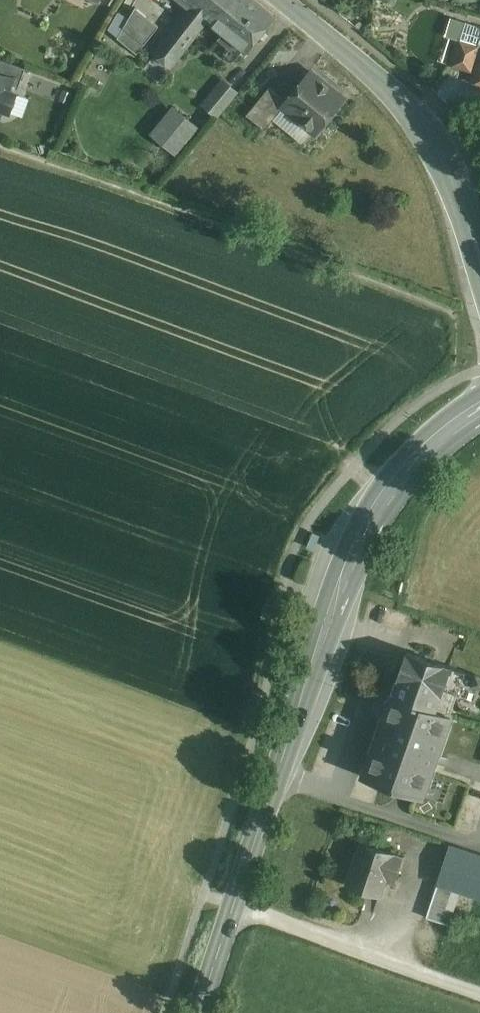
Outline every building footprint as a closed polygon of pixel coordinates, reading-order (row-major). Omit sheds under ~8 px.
[(191,7),(200,15),(212,0),(182,0),(191,7)] [(256,0),(212,0),(200,15),(208,20),(247,52),(276,17),(256,0)] [(134,5),(126,15),(119,9),(105,28),(137,52),(159,23),(134,5)] [(191,7),(154,52),(171,66),(208,20),(200,15),(191,7)] [(466,23),(460,41),(457,40),(449,64),(472,71),(469,81),(479,84),(479,27),(466,23)] [(0,59),(0,73),(13,78),(10,84),(19,87),(25,69),(0,59)] [(287,102),(283,107),(283,108),(315,133),(344,98),(311,72),(287,102)] [(1,109),(4,110),(11,92),(8,91),(10,84),(13,78),(0,73),(0,112),(1,109)] [(200,104),(219,117),(239,90),(221,76),(200,104)] [(269,87),(247,115),(265,130),(283,108),(283,107),(287,102),(269,87)] [(175,154),(199,124),(171,103),(147,133),(175,154)] [(465,672),(407,652),(392,695),(391,696),(450,717),(451,716),(450,715),(465,672)] [(450,717),(391,696),(391,697),(391,698),(384,718),(383,721),(373,750),(372,750),(371,753),(372,753),(364,775),(364,774),(363,777),(365,778),(366,777),(392,786),(391,787),(394,788),(394,787),(420,796),(420,797),(422,797),(423,795),(430,774),(431,772),(435,759),(440,761),(444,748),(440,746),(441,744),(440,744),(449,718),(450,718),(450,717)] [(404,857),(361,843),(348,885),(380,896),(386,877),(396,880),(404,857)] [(450,845),(437,884),(457,890),(479,898),(479,855),(450,845)] [(457,890),(437,884),(426,917),(449,925),(454,909),(451,908),(457,890)]
